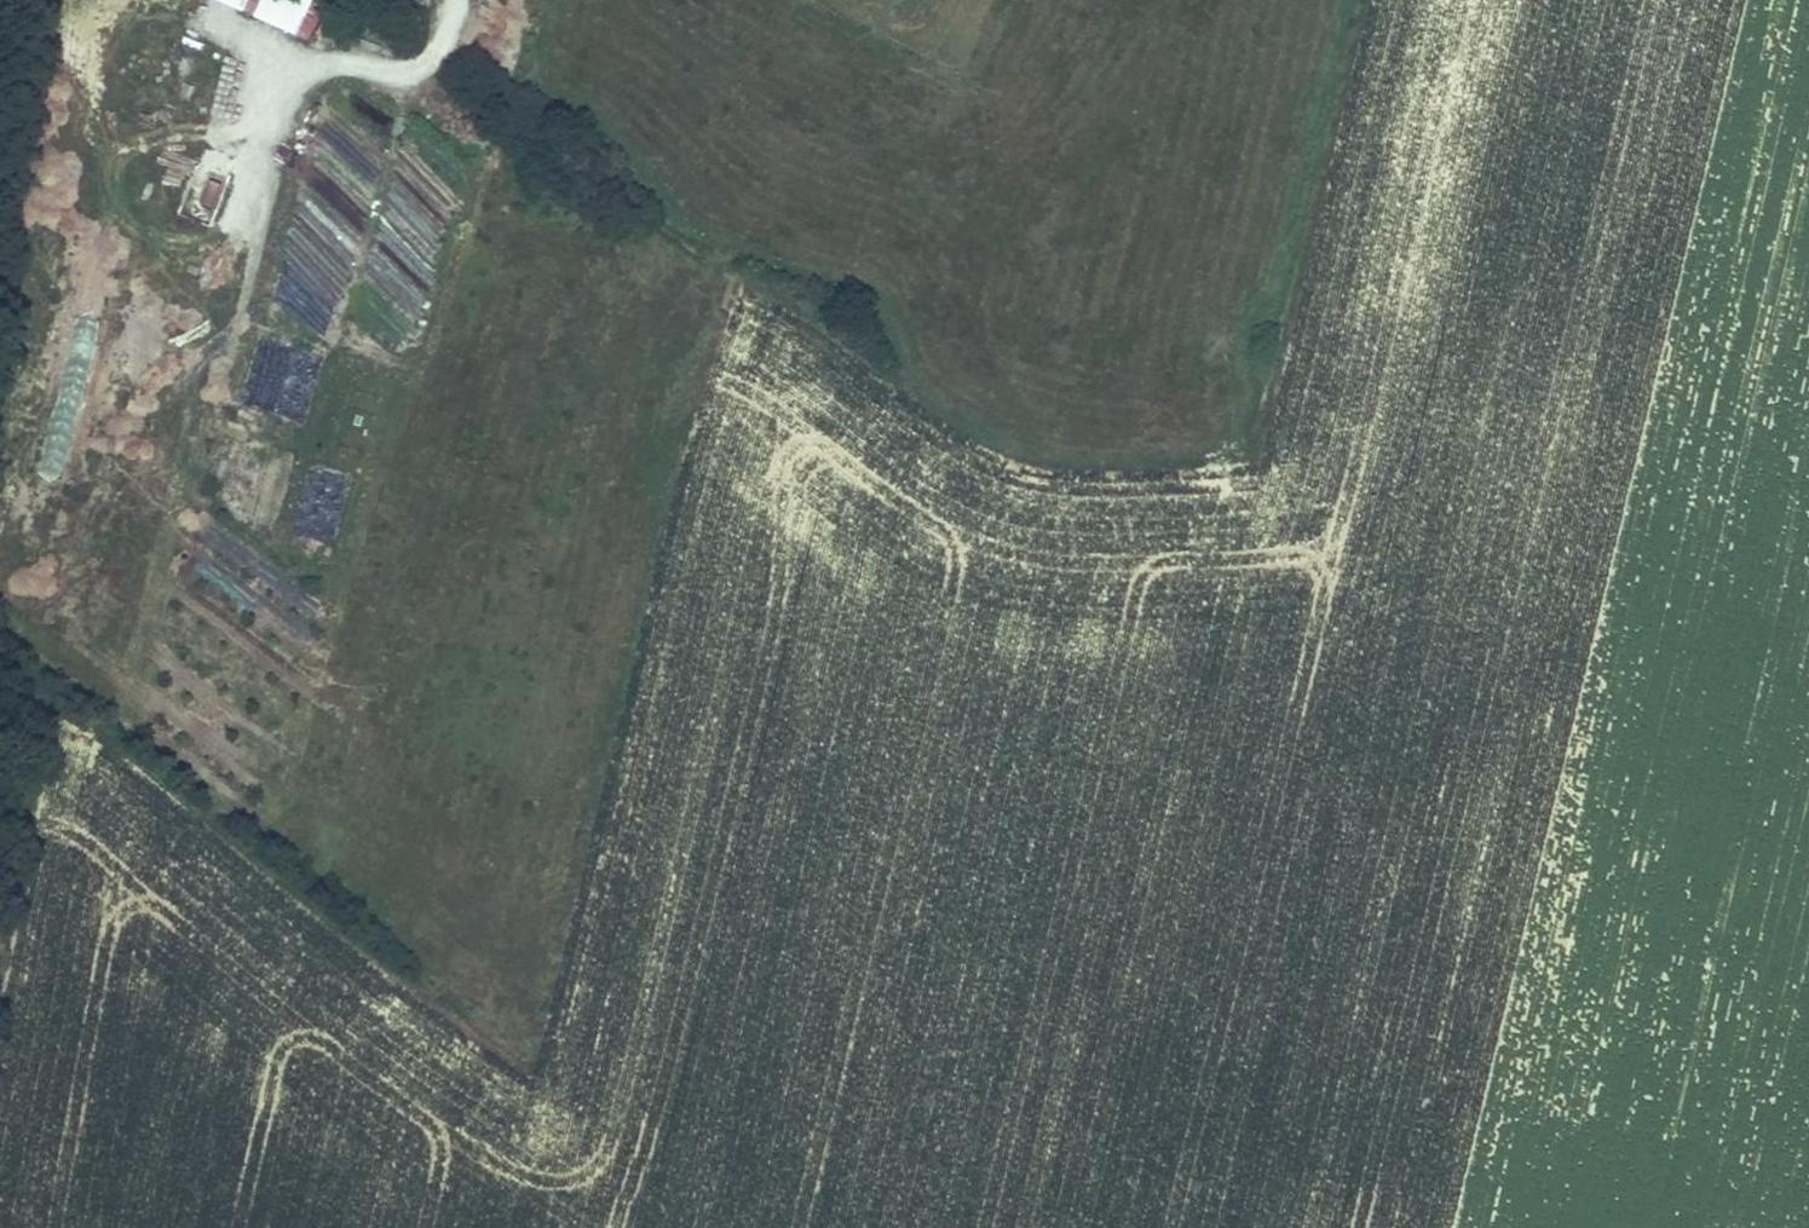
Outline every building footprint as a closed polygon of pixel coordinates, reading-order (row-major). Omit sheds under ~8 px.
[(237,8),(255,15),(261,0),(241,0),(237,8)] [(310,37),(323,7),(308,1),(295,31),(310,37)]
